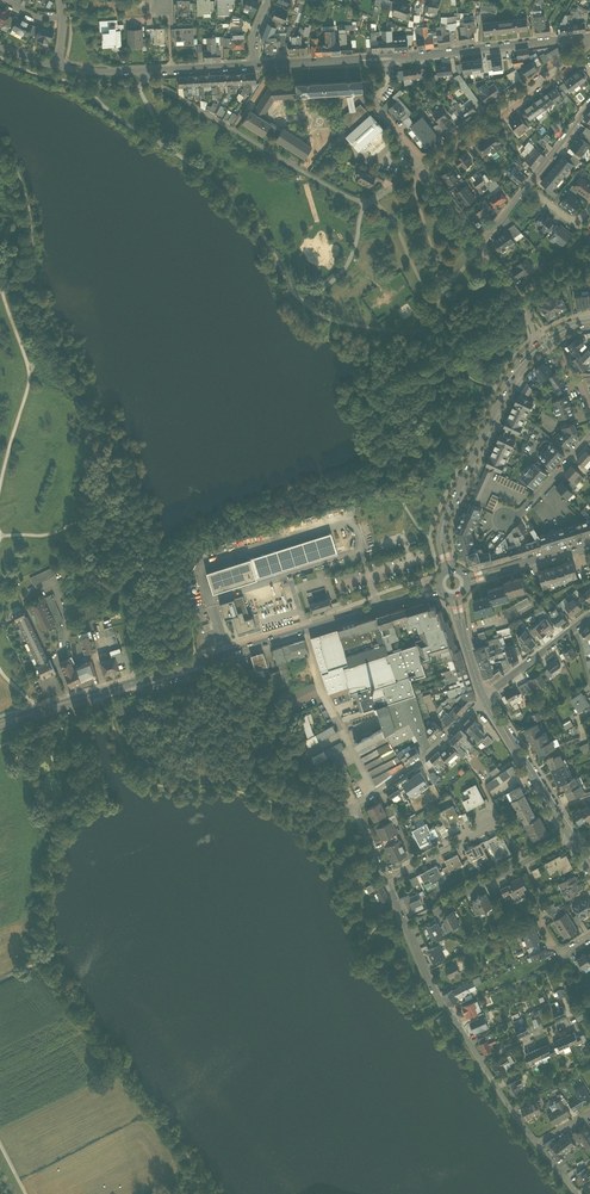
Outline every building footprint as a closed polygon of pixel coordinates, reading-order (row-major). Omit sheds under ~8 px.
[(177,0),(178,15),(183,14),(183,13),(190,12),(190,10),(190,3),(190,0),(183,1),(183,0),(177,0)] [(197,15),(203,15),(203,13),(210,13),(210,9),(210,1),(210,0),(197,0),(197,15)] [(218,15),(229,14),(229,7),(232,7),(232,3),(234,3),(234,0),(217,0),(218,15)] [(255,11),(258,2),(253,0),(247,0),(244,7),(255,11)] [(436,13),(440,0),(430,0),(430,5),(429,12),(436,13)] [(393,14),(404,18),(406,12),(407,12),(409,7),(403,4),(403,3),(398,1),(397,2),(394,11),(393,14)] [(481,9),(496,14),(498,7),(490,4),(482,2),(481,9)] [(3,24),(4,24),(8,14),(9,13),(6,11),(4,11),(1,10),(0,8),(0,23),(3,24)] [(281,21),(283,22),(287,13),(276,9),(275,10),(273,10),(272,12),(273,14),(274,14),(272,18),(281,21)] [(572,16),(573,24),(579,23),(578,19),(578,16),(580,12),(581,11),(576,9),(573,14),(572,16)] [(9,26),(10,23),(14,17),(8,14),(4,24),(9,26)] [(230,21),(241,25),(244,19),(233,15),(230,21)] [(457,23),(457,19),(457,15),(454,16),(447,17),(447,24),(457,23)] [(535,26),(536,37),(551,35),(550,25),(545,26),(543,26),(543,22),(545,22),(544,15),(542,16),(535,16),(534,16),(535,25),(535,26)] [(447,24),(447,17),(441,17),(441,23),(446,23),(446,24),(445,24),(446,31),(449,30),(449,31),(456,30),(457,27),(457,23),(447,24)] [(527,17),(506,20),(507,31),(513,30),(513,31),(528,29),(527,17)] [(23,33),(27,35),(28,32),(31,25),(27,23),(27,22),(22,19),(22,20),(17,18),(14,25),(12,27),(16,29),(16,31),(22,34),(23,33)] [(100,31),(102,30),(109,30),(109,27),(109,25),(109,19),(99,20),(100,31)] [(469,20),(465,21),(468,42),(475,41),(474,32),(476,31),(474,21),(470,21),(470,20),(469,20)] [(502,32),(507,31),(506,20),(484,22),(485,34),(502,32)] [(461,43),(468,42),(465,21),(461,21),(461,27),(462,29),(460,29),(460,33),(461,43)] [(436,27),(437,34),(442,34),(442,35),(450,34),(449,31),(449,30),(446,31),(445,24),(446,24),(446,23),(441,23),(440,23),(440,26),(436,27)] [(265,41),(265,46),(277,45),(280,45),(280,44),(279,36),(272,36),(273,33),(275,27),(269,24),(268,24),(262,38),(262,42),(265,41)] [(38,39),(47,41),(48,39),(50,40),(53,29),(39,25),(36,35),(36,36),(38,37),(38,39)] [(339,42),(339,43),(351,43),(351,40),(346,40),(346,37),(345,37),(345,25),(339,25),(338,30),(339,42)] [(427,26),(423,27),(426,48),(435,47),(433,37),(429,37),(427,26)] [(115,27),(109,27),(109,30),(102,30),(102,43),(121,42),(120,30),(117,30),(115,30),(115,27)] [(419,49),(426,48),(423,27),(419,27),(418,27),(418,33),(421,32),(422,38),(417,39),(419,49)] [(154,35),(154,44),(165,44),(164,28),(153,28),(154,35)] [(184,40),(184,44),(193,43),(193,28),(175,29),(175,36),(175,40),(184,40)] [(127,33),(128,46),(142,45),(142,38),(141,39),(141,34),(141,29),(128,29),(128,33),(127,33)] [(382,40),(380,40),(381,52),(388,51),(395,51),(394,39),(392,40),(392,30),(387,30),(382,31),(382,40)] [(371,52),(379,52),(378,40),(376,40),(375,31),(370,31),(370,38),(371,46),(371,52)] [(231,37),(232,47),(243,47),(243,34),(237,34),(233,35),(233,37),(231,37)] [(451,45),(450,34),(442,35),(442,34),(437,34),(437,35),(438,41),(439,46),(451,45)] [(289,52),(297,52),(296,35),(293,35),(293,41),(289,42),(289,52)] [(299,35),(296,35),(297,52),(305,51),(304,41),(300,41),(299,35)] [(211,37),(211,43),(212,60),(220,60),(220,49),(219,49),(216,49),(216,46),(215,43),(215,37),(211,37)] [(223,45),(223,48),(232,47),(231,37),(223,38),(223,45)] [(407,39),(398,39),(399,51),(408,50),(407,39)] [(331,54),(339,54),(339,43),(339,42),(333,43),(330,43),(331,54)] [(204,61),(212,60),(211,43),(207,43),(207,49),(203,50),(204,61)] [(322,55),(331,54),(330,43),(327,43),(322,43),(321,43),(321,44),(322,55)] [(351,53),(351,43),(339,43),(339,54),(351,53)] [(312,55),(322,55),(321,44),(318,45),(312,45),(312,47),(312,55)] [(544,64),(561,52),(558,47),(547,54),(545,55),(544,53),(538,56),(544,64)] [(522,59),(530,58),(530,60),(532,59),(534,58),(533,55),(529,55),(528,48),(517,50),(518,57),(518,59),(522,59)] [(501,56),(492,57),(492,59),(493,70),(503,68),(501,56)] [(532,59),(532,60),(538,68),(544,64),(538,56),(534,58),(532,59)] [(524,64),(522,59),(518,59),(518,57),(513,58),(511,58),(512,62),(513,62),(514,66),(516,69),(524,64)] [(482,59),(472,60),(474,72),(481,71),(481,72),(484,72),(482,59)] [(466,73),(474,72),(472,60),(462,62),(464,74),(466,74),(466,73)] [(527,75),(538,68),(532,60),(521,67),(527,75)] [(438,74),(438,76),(453,74),(452,64),(437,66),(438,74)] [(415,69),(413,69),(414,77),(414,78),(419,78),(419,76),(422,76),(421,68),(421,66),(415,67),(415,69)] [(579,70),(585,78),(588,76),(582,68),(579,70)] [(410,77),(414,77),(413,69),(408,70),(408,69),(403,70),(404,70),(405,80),(405,84),(411,83),(411,79),(410,77)] [(513,84),(521,78),(518,73),(516,69),(507,75),(513,84)] [(579,70),(572,75),(578,83),(579,84),(580,86),(584,83),(585,78),(579,70)] [(247,73),(247,83),(251,83),(256,82),(255,72),(247,73)] [(231,74),(231,84),(234,84),(241,83),(241,73),(231,74)] [(215,74),(215,84),(218,84),(225,84),(225,74),(215,74)] [(454,77),(456,86),(459,84),(460,84),(465,80),(460,74),(454,77)] [(199,75),(199,85),(202,85),(209,85),(209,75),(199,75)] [(574,86),(578,83),(572,75),(564,81),(565,82),(569,88),(571,90),(574,88),(575,87),(574,86)] [(178,86),(184,86),(187,86),(187,76),(178,76),(178,86)] [(346,93),(346,96),(352,96),(354,96),(354,92),(362,92),(361,80),(295,83),(295,87),(295,96),(296,96),(310,95),(346,93)] [(469,92),(472,96),(475,95),(466,82),(465,80),(460,84),(467,93),(469,92)] [(480,93),(488,103),(488,102),(487,101),(495,96),(496,97),(501,93),(495,84),(490,87),(488,89),(484,84),(487,82),(486,82),(478,89),(480,93)] [(559,86),(563,90),(564,92),(565,91),(569,88),(565,82),(559,86)] [(459,84),(469,99),(472,96),(469,92),(467,93),(460,84),(459,84)] [(297,97),(296,96),(295,96),(295,87),(268,88),(263,96),(287,94),(287,97),(297,97)] [(555,101),(555,102),(559,103),(564,99),(559,93),(556,88),(555,88),(553,89),(553,90),(549,93),(555,101)] [(393,96),(395,99),(398,97),(403,92),(401,90),(400,90),(399,91),(393,96)] [(570,98),(564,92),(563,90),(559,93),(564,99),(565,102),(570,98)] [(548,92),(538,99),(546,110),(550,107),(549,105),(555,101),(549,93),(548,92)] [(274,98),(287,98),(287,97),(287,94),(263,96),(260,100),(260,99),(253,111),(262,117),(274,98)] [(471,103),(472,104),(478,100),(475,95),(472,96),(469,99),(468,99),(468,100),(470,103),(471,103)] [(346,96),(349,110),(351,109),(352,111),(355,108),(352,96),(346,96)] [(395,99),(397,101),(404,109),(404,110),(406,113),(408,116),(412,112),(398,97),(395,99)] [(452,97),(449,99),(453,104),(454,105),(456,103),(459,107),(462,105),(460,102),(459,103),(455,99),(454,99),(452,97)] [(538,99),(529,106),(535,115),(541,112),(542,113),(546,110),(538,99)] [(398,115),(400,118),(406,113),(404,110),(404,109),(397,101),(389,108),(393,113),(394,112),(397,116),(398,115)] [(470,103),(465,107),(468,111),(471,114),(476,110),(472,104),(471,103),(470,103)] [(360,104),(355,108),(352,111),(351,109),(349,110),(341,117),(352,129),(369,114),(360,104)] [(531,118),(535,115),(529,106),(524,109),(525,111),(531,119),(531,118)] [(262,134),(268,125),(269,123),(270,122),(262,117),(253,111),(250,109),(242,122),(262,134)] [(448,125),(444,120),(448,117),(445,114),(442,109),(441,109),(437,112),(438,112),(434,115),(440,123),(443,128),(444,128),(447,126),(448,126),(448,125)] [(474,118),(471,114),(468,111),(464,114),(462,116),(467,123),(474,118)] [(526,118),(529,122),(532,120),(531,118),(531,119),(525,111),(522,113),(526,118)] [(450,114),(452,116),(455,120),(458,118),(454,112),(450,114)] [(226,121),(231,124),(236,116),(232,113),(226,121)] [(358,150),(382,128),(383,128),(370,113),(369,114),(352,129),(345,135),(358,150)] [(510,122),(518,133),(519,133),(518,131),(522,128),(523,129),(524,128),(527,126),(528,126),(524,120),(519,114),(516,117),(517,117),(513,120),(510,122)] [(403,121),(409,128),(410,127),(413,124),(415,123),(409,116),(403,121)] [(467,123),(462,116),(458,118),(455,120),(458,124),(460,128),(467,123)] [(426,147),(438,137),(422,117),(415,123),(413,124),(410,127),(412,129),(417,135),(420,139),(424,144),(426,147)] [(561,130),(564,125),(560,120),(556,123),(561,130)] [(561,130),(556,123),(555,121),(550,125),(557,135),(561,130)] [(281,130),(277,127),(274,126),(269,123),(268,125),(272,128),(275,130),(279,133),(281,130)] [(437,125),(442,132),(445,129),(444,128),(443,128),(440,123),(437,125)] [(439,134),(442,132),(437,125),(436,124),(433,127),(439,134)] [(282,127),(281,130),(279,133),(275,138),(305,156),(311,146),(282,127)] [(383,129),(382,128),(358,150),(359,151),(363,152),(365,151),(366,152),(373,155),(376,152),(378,152),(383,147),(383,144),(385,143),(383,138),(381,137),(381,135),(384,133),(383,129)] [(493,136),(499,143),(502,141),(496,132),(492,134),(493,136)] [(547,133),(542,139),(547,142),(548,143),(553,137),(547,133)] [(330,146),(333,148),(341,138),(338,136),(330,146)] [(476,146),(482,156),(491,150),(494,153),(502,148),(499,143),(493,136),(480,145),(479,144),(476,146)] [(576,151),(580,154),(583,151),(584,152),(589,145),(589,144),(584,140),(580,136),(579,136),(570,147),(576,151)] [(538,141),(544,146),(547,142),(542,139),(541,138),(538,141)] [(525,157),(529,152),(524,147),(524,146),(523,145),(520,150),(522,152),(522,153),(524,155),(524,156),(525,157)] [(546,156),(534,146),(532,148),(529,152),(540,162),(546,156)] [(576,151),(573,155),(579,160),(582,155),(580,154),(576,151)] [(535,169),(540,162),(529,152),(525,157),(523,159),(525,160),(530,164),(535,169)] [(461,163),(465,168),(472,163),(465,153),(458,158),(458,159),(456,161),(459,165),(461,163)] [(580,161),(579,160),(573,155),(568,160),(573,164),(573,165),(575,167),(580,161)] [(561,159),(552,169),(562,178),(573,165),(573,164),(568,160),(565,157),(562,160),(561,159)] [(522,169),(525,166),(522,164),(517,159),(514,161),(517,164),(520,167),(522,169)] [(525,160),(522,164),(525,166),(526,168),(527,168),(530,164),(525,160)] [(357,180),(369,187),(374,178),(371,176),(371,174),(362,169),(359,175),(357,180)] [(518,169),(517,169),(513,174),(511,176),(513,178),(509,182),(513,185),(515,188),(519,183),(519,184),(526,176),(518,169)] [(552,189),(562,178),(552,169),(545,178),(547,179),(543,183),(549,188),(551,191),(552,189)] [(442,175),(450,186),(455,183),(457,181),(459,180),(451,170),(447,173),(447,171),(442,175)] [(374,178),(382,182),(385,178),(373,171),(371,174),(371,176),(374,178)] [(486,182),(486,181),(482,176),(482,175),(479,177),(477,174),(476,173),(473,176),(476,180),(474,182),(478,188),(485,183),(486,182)] [(485,183),(487,186),(493,181),(491,178),(489,179),(486,181),(486,182),(485,183)] [(588,197),(589,194),(589,184),(589,183),(583,178),(580,183),(577,183),(575,186),(574,187),(579,190),(588,197)] [(487,186),(491,192),(500,185),(495,180),(493,181),(487,186)] [(462,202),(465,206),(469,203),(471,201),(476,198),(466,185),(456,193),(459,198),(458,198),(458,200),(459,202),(461,202),(462,202)] [(570,188),(576,193),(579,190),(574,187),(575,186),(573,185),(570,188)] [(547,191),(554,197),(557,193),(552,189),(551,191),(549,188),(547,191)] [(496,207),(499,205),(499,204),(506,199),(504,196),(500,191),(494,196),(493,196),(489,198),(496,207)] [(562,203),(573,212),(574,212),(581,203),(581,202),(570,193),(562,203)] [(487,201),(483,204),(488,210),(492,207),(487,201)] [(488,211),(488,210),(483,204),(482,202),(474,208),(480,216),(488,211)] [(534,218),(537,221),(543,214),(540,211),(534,218)] [(543,229),(546,231),(546,230),(552,223),(553,221),(549,218),(550,217),(546,214),(546,215),(543,213),(543,214),(537,221),(535,222),(539,226),(539,227),(542,230),(543,229)] [(546,230),(550,232),(555,226),(552,223),(546,230)] [(508,229),(514,237),(521,232),(514,224),(508,229)] [(550,232),(552,235),(559,226),(556,224),(555,226),(550,232)] [(556,240),(562,245),(571,234),(561,226),(560,227),(559,226),(552,235),(553,235),(550,240),(553,243),(556,240)] [(501,250),(502,251),(515,242),(507,232),(507,231),(504,233),(504,232),(498,236),(499,237),(495,240),(498,244),(497,245),(498,246),(496,247),(496,248),(498,251),(499,251),(501,250)] [(518,260),(520,263),(526,258),(527,259),(529,257),(527,253),(518,260)] [(517,276),(519,278),(526,273),(528,273),(530,272),(531,270),(534,268),(527,259),(526,258),(520,263),(512,269),(514,271),(514,273),(515,275),(517,276)] [(549,318),(551,318),(555,315),(556,314),(557,314),(560,312),(559,312),(561,311),(565,309),(565,308),(566,307),(558,293),(557,294),(557,293),(553,296),(552,296),(544,301),(544,302),(540,305),(549,318)] [(576,307),(583,306),(582,295),(575,295),(576,307)] [(573,353),(576,357),(580,354),(577,350),(578,349),(584,343),(583,342),(585,341),(586,340),(584,337),(583,337),(580,338),(579,337),(576,339),(567,345),(573,353)] [(584,360),(589,354),(589,351),(588,349),(581,357),(584,360)] [(571,360),(576,366),(584,360),(581,357),(580,354),(576,357),(575,358),(571,360)] [(587,364),(584,360),(576,366),(580,372),(588,366),(587,364)] [(550,376),(553,373),(547,364),(546,366),(543,362),(535,368),(538,371),(536,372),(540,377),(543,381),(550,376)] [(556,389),(560,386),(560,385),(564,383),(556,372),(553,373),(550,376),(554,382),(553,385),(556,389)] [(519,395),(527,399),(528,396),(532,389),(529,384),(527,382),(521,392),(519,395)] [(515,403),(511,411),(525,417),(529,409),(530,410),(533,402),(527,399),(519,395),(518,395),(514,403),(515,403)] [(553,401),(560,418),(574,413),(571,405),(567,395),(553,401)] [(522,425),(525,417),(511,411),(508,418),(507,418),(504,426),(505,427),(512,430),(519,433),(523,425),(522,425)] [(557,437),(567,447),(573,441),(575,438),(576,439),(579,435),(577,433),(578,431),(574,422),(563,426),(562,427),(563,428),(563,429),(562,430),(563,431),(557,437)] [(497,442),(494,449),(508,455),(511,447),(512,448),(516,440),(501,433),(496,442),(497,442)] [(552,443),(546,450),(558,461),(564,454),(552,443)] [(504,463),(508,455),(494,449),(491,455),(490,455),(489,458),(488,458),(487,462),(486,464),(487,465),(495,468),(501,471),(505,463),(504,463)] [(552,468),(558,461),(546,450),(540,457),(552,468)] [(589,459),(589,454),(589,453),(586,450),(577,460),(581,463),(584,466),(584,465),(589,459)] [(521,476),(534,488),(547,473),(535,462),(531,466),(525,472),(525,473),(521,476)] [(585,473),(589,471),(589,470),(587,468),(584,465),(584,466),(581,463),(578,466),(585,473)] [(572,480),(579,473),(580,472),(572,465),(565,473),(572,480)] [(480,481),(486,483),(492,471),(486,468),(480,481)] [(583,477),(579,473),(572,480),(572,481),(576,485),(583,477)] [(497,481),(525,494),(528,487),(510,479),(500,474),(497,481)] [(569,483),(574,489),(578,486),(576,485),(572,481),(572,480),(569,483)] [(557,487),(568,498),(573,493),(572,492),(566,486),(562,482),(557,487)] [(566,486),(572,492),(574,489),(569,483),(568,483),(566,486)] [(471,499),(478,502),(485,487),(478,484),(471,499)] [(487,507),(493,510),(499,497),(493,494),(487,507)] [(482,508),(478,506),(475,505),(470,503),(468,509),(469,509),(468,511),(465,510),(480,517),(481,514),(479,513),(482,508)] [(584,508),(581,511),(589,520),(589,515),(584,508)] [(458,525),(456,531),(471,532),(474,527),(473,527),(478,517),(480,517),(465,510),(463,515),(462,514),(461,515),(460,516),(459,517),(458,520),(457,521),(457,522),(457,523),(457,524),(458,525)] [(589,533),(589,520),(586,523),(584,524),(583,521),(573,524),(574,526),(565,529),(569,540),(573,539),(577,538),(577,537),(585,535),(589,534),(589,533)] [(368,522),(361,524),(367,544),(374,542),(368,522)] [(525,538),(524,534),(523,533),(526,531),(521,523),(520,523),(515,527),(520,534),(520,535),(524,541),(525,541),(526,541),(525,538)] [(512,530),(514,536),(520,535),(520,534),(515,527),(512,530)] [(538,539),(530,542),(533,551),(544,548),(541,538),(540,536),(534,528),(531,530),(535,538),(538,539)] [(569,540),(565,529),(557,531),(557,529),(548,532),(549,534),(540,536),(541,538),(544,548),(556,544),(569,540)] [(473,538),(471,532),(456,531),(458,538),(457,538),(456,539),(456,541),(456,542),(456,543),(457,546),(458,547),(459,548),(460,549),(461,549),(462,553),(463,553),(465,559),(469,558),(470,562),(477,560),(478,566),(486,564),(483,553),(482,550),(483,550),(482,547),(476,549),(473,538)] [(331,532),(250,558),(256,578),(337,553),(331,532)] [(516,543),(521,542),(524,541),(520,535),(514,536),(516,543)] [(497,552),(500,561),(506,559),(502,547),(504,546),(502,541),(496,547),(496,548),(496,549),(497,552)] [(520,555),(533,551),(530,542),(527,542),(526,543),(526,544),(522,545),(521,542),(516,543),(517,546),(520,555)] [(508,545),(504,546),(502,547),(506,559),(512,558),(509,549),(508,545)] [(517,546),(509,549),(512,558),(520,555),(517,546)] [(487,565),(493,563),(491,555),(490,551),(483,553),(486,564),(487,565)] [(493,563),(500,561),(497,552),(496,553),(492,554),(491,555),(493,563)] [(206,572),(213,592),(256,578),(250,558),(206,572)] [(563,563),(563,564),(568,578),(574,576),(574,577),(578,576),(573,560),(563,563)] [(568,579),(568,578),(563,564),(551,568),(555,582),(555,583),(568,579)] [(30,578),(33,585),(55,575),(52,567),(30,578)] [(548,585),(555,582),(551,568),(551,567),(538,571),(543,587),(544,588),(548,585)] [(504,582),(505,584),(508,595),(522,590),(525,589),(522,576),(518,577),(504,582)] [(508,596),(508,595),(505,584),(488,589),(490,595),(492,602),(499,600),(499,601),(502,600),(502,599),(509,597),(508,596)] [(307,590),(307,597),(312,597),(326,596),(325,589),(307,590)] [(250,611),(257,609),(252,592),(245,594),(250,611)] [(44,598),(48,606),(54,603),(54,601),(55,598),(53,593),(44,598)] [(243,595),(233,598),(240,620),(249,617),(243,595)] [(494,607),(492,602),(490,595),(474,600),(478,614),(478,612),(484,610),(484,611),(487,610),(487,609),(494,607)] [(527,597),(515,604),(511,606),(503,611),(506,617),(518,610),(531,603),(527,597)] [(36,622),(39,630),(55,623),(47,606),(48,606),(44,598),(28,606),(32,614),(36,612),(40,620),(36,622)] [(233,598),(219,602),(224,619),(232,616),(236,630),(250,625),(251,629),(256,627),(252,616),(249,617),(240,620),(233,598)] [(309,605),(312,612),(332,606),(331,603),(329,598),(309,605)] [(566,607),(572,614),(581,607),(574,598),(569,602),(565,605),(566,607)] [(55,623),(59,622),(63,620),(54,601),(54,603),(48,606),(47,606),(55,623)] [(417,644),(422,661),(426,660),(432,658),(431,655),(436,653),(439,652),(441,652),(451,649),(452,652),(451,652),(457,650),(448,621),(445,622),(441,609),(440,610),(438,604),(431,606),(429,601),(405,608),(409,618),(410,623),(411,625),(417,623),(420,631),(422,639),(416,641),(417,644)] [(538,609),(545,619),(546,618),(546,619),(550,616),(543,606),(538,609)] [(17,621),(38,664),(48,659),(27,616),(25,616),(22,608),(12,613),(16,621),(17,621)] [(399,610),(398,610),(401,620),(402,620),(405,619),(408,629),(412,628),(411,625),(410,623),(409,618),(405,608),(399,610)] [(400,621),(401,620),(398,610),(397,610),(390,612),(397,632),(400,631),(397,622),(400,621)] [(553,617),(559,625),(566,620),(563,615),(560,611),(559,612),(554,616),(553,617)] [(392,634),(397,632),(390,612),(378,616),(381,627),(390,624),(391,626),(390,626),(392,634)] [(348,665),(388,653),(383,636),(383,634),(381,627),(378,616),(368,619),(337,629),(348,665)] [(537,633),(540,637),(545,633),(547,632),(544,628),(547,626),(549,630),(552,628),(553,627),(546,619),(546,618),(545,619),(541,622),(533,628),(537,633)] [(417,623),(411,625),(412,628),(416,641),(422,639),(420,631),(417,623)] [(582,632),(587,639),(588,638),(589,637),(589,623),(581,630),(582,632)] [(104,628),(107,636),(114,633),(112,626),(104,628)] [(547,632),(545,633),(546,635),(548,636),(554,631),(552,628),(549,630),(547,626),(544,628),(547,632)] [(498,634),(499,637),(503,636),(504,636),(512,634),(513,633),(511,627),(501,630),(497,631),(498,634)] [(533,628),(530,631),(529,629),(527,632),(532,638),(534,636),(537,633),(533,628)] [(310,637),(321,674),(348,665),(337,629),(310,637)] [(522,645),(526,651),(536,643),(532,638),(527,632),(525,630),(520,635),(525,642),(522,645)] [(477,633),(479,640),(486,638),(484,631),(477,633)] [(81,642),(89,640),(87,632),(79,634),(81,642)] [(392,634),(383,636),(388,653),(393,651),(390,641),(399,639),(397,632),(392,634)] [(588,638),(587,639),(582,632),(579,633),(586,653),(589,651),(589,645),(588,638)] [(106,636),(110,650),(119,648),(114,633),(107,636),(106,636)] [(290,677),(286,660),(309,654),(304,638),(270,648),(274,664),(277,663),(282,679),(290,677)] [(96,649),(93,639),(89,640),(81,642),(85,653),(96,649)] [(397,681),(382,685),(385,694),(375,697),(371,685),(358,690),(350,692),(349,692),(351,697),(353,697),(353,698),(356,697),(359,696),(364,711),(377,706),(387,703),(402,698),(415,694),(416,694),(414,688),(412,684),(411,679),(414,678),(426,674),(424,668),(422,661),(417,644),(409,646),(402,648),(402,649),(393,651),(388,653),(397,681)] [(475,649),(478,659),(488,656),(494,654),(497,653),(496,650),(489,652),(488,649),(490,648),(489,645),(489,644),(487,645),(484,646),(475,649)] [(507,653),(510,661),(518,659),(517,655),(521,653),(518,646),(515,647),(514,645),(506,647),(508,653),(507,653)] [(110,650),(112,657),(115,656),(117,661),(123,659),(119,647),(119,648),(110,650)] [(572,647),(563,652),(566,656),(569,660),(577,654),(572,647)] [(441,652),(443,658),(452,655),(451,652),(452,652),(451,649),(441,652)] [(443,658),(444,662),(450,660),(450,659),(453,658),(454,659),(462,657),(462,656),(460,649),(457,650),(451,652),(452,655),(443,658)] [(253,669),(265,664),(260,651),(248,655),(253,669)] [(349,686),(350,692),(358,690),(371,685),(375,684),(376,687),(382,685),(397,681),(388,653),(348,665),(321,674),(325,686),(326,690),(330,689),(331,692),(349,686)] [(59,663),(64,673),(74,668),(73,666),(72,663),(74,662),(72,656),(69,657),(59,663)] [(119,669),(117,661),(115,656),(112,657),(100,661),(104,674),(119,669)] [(490,664),(489,660),(488,656),(478,659),(480,667),(490,664)] [(449,662),(452,669),(465,665),(462,657),(454,659),(452,660),(452,661),(449,662)] [(549,668),(552,672),(556,669),(561,665),(555,658),(547,665),(549,668)] [(49,659),(48,659),(38,664),(36,665),(42,677),(55,671),(49,659)] [(91,659),(81,663),(82,666),(83,669),(82,669),(82,670),(84,680),(85,679),(96,675),(91,659)] [(485,682),(491,684),(504,674),(500,667),(494,669),(494,668),(492,668),(490,664),(480,667),(484,677),(485,682)] [(446,677),(448,677),(467,671),(465,665),(452,669),(445,672),(446,677)] [(75,667),(74,668),(64,673),(70,686),(80,682),(77,672),(75,669),(75,667)] [(545,671),(548,678),(554,674),(552,672),(549,668),(545,671)] [(457,681),(460,679),(469,677),(467,671),(448,677),(450,683),(457,681)] [(534,684),(537,689),(546,684),(541,674),(532,679),(535,684),(534,684)] [(460,679),(462,685),(470,683),(469,677),(460,679)] [(522,693),(523,695),(531,690),(527,682),(518,687),(522,693)] [(462,685),(458,686),(453,688),(451,689),(453,695),(453,696),(458,695),(457,692),(463,690),(464,692),(472,689),(470,683),(462,685)] [(371,685),(375,697),(385,694),(382,685),(376,687),(375,684),(371,685)] [(505,703),(512,716),(521,711),(519,707),(516,709),(513,704),(524,699),(521,694),(519,695),(515,688),(505,694),(506,694),(509,701),(505,703)] [(461,703),(463,704),(466,708),(475,698),(473,690),(462,693),(463,696),(464,700),(461,703)] [(430,715),(429,712),(426,702),(424,695),(423,692),(416,694),(417,699),(422,714),(422,716),(423,718),(430,715)] [(572,699),(578,708),(582,704),(584,707),(589,703),(582,692),(572,699)] [(431,693),(424,695),(426,702),(433,700),(431,693)] [(395,729),(409,722),(422,716),(422,714),(417,699),(416,694),(415,694),(402,698),(387,703),(389,709),(395,729)] [(377,706),(379,712),(389,709),(387,703),(377,706)] [(458,704),(454,708),(460,714),(465,709),(466,708),(463,704),(462,706),(461,706),(458,704)] [(450,725),(455,719),(449,712),(443,707),(438,713),(438,714),(450,725)] [(454,708),(449,712),(455,719),(460,714),(454,708)] [(395,729),(389,709),(379,712),(384,728),(384,727),(386,733),(395,729)] [(301,718),(307,735),(313,734),(309,723),(306,714),(306,713),(301,718)] [(536,719),(537,721),(541,719),(537,713),(532,715),(535,720),(536,719)] [(423,718),(422,716),(409,722),(415,733),(419,740),(424,750),(431,743),(431,742),(426,728),(423,718)] [(462,725),(469,732),(475,725),(478,722),(472,716),(462,725)] [(426,728),(431,742),(443,730),(443,729),(434,721),(433,720),(433,721),(426,728)] [(563,726),(566,730),(573,725),(570,721),(563,726)] [(411,736),(415,733),(409,722),(395,729),(386,733),(392,745),(411,736)] [(474,736),(480,730),(475,725),(469,732),(473,735),(474,736)] [(529,739),(531,738),(541,734),(540,730),(538,730),(536,725),(525,730),(529,739)] [(317,738),(318,741),(336,732),(332,726),(318,733),(315,735),(317,738)] [(374,740),(386,733),(384,727),(384,728),(380,730),(372,733),(371,730),(367,732),(368,736),(367,736),(355,743),(365,762),(381,753),(374,740)] [(460,729),(455,734),(462,741),(465,738),(468,736),(460,729)] [(481,730),(480,730),(474,736),(478,740),(481,737),(484,734),(481,730)] [(374,740),(381,753),(392,774),(404,765),(401,761),(398,756),(397,753),(395,750),(392,745),(386,733),(374,740)] [(535,748),(536,747),(547,742),(543,733),(541,734),(531,738),(535,748)] [(459,744),(462,741),(455,734),(450,740),(453,743),(457,746),(457,747),(459,744)] [(308,738),(305,740),(308,747),(318,741),(317,738),(315,735),(314,735),(308,738)] [(488,736),(484,740),(483,741),(485,743),(486,744),(488,746),(493,741),(488,736)] [(478,740),(476,742),(478,745),(482,742),(483,741),(484,740),(481,737),(478,740)] [(465,738),(462,741),(465,745),(469,748),(469,749),(472,746),(473,745),(465,738)] [(52,740),(44,747),(51,756),(60,750),(52,740)] [(549,742),(547,742),(536,747),(540,755),(555,748),(551,740),(549,742)] [(327,757),(330,755),(339,751),(344,748),(341,742),(323,751),(327,757)] [(585,754),(589,752),(589,746),(588,743),(581,746),(585,754)] [(453,758),(459,753),(456,749),(455,748),(451,744),(440,754),(443,757),(447,761),(448,763),(453,758)] [(457,747),(457,746),(455,748),(456,749),(459,753),(461,756),(466,753),(465,752),(462,747),(459,744),(457,747)] [(407,751),(405,752),(408,756),(411,760),(420,754),(415,747),(412,749),(407,751)] [(314,764),(327,757),(323,751),(312,757),(314,764)] [(330,755),(339,771),(346,768),(347,767),(339,751),(330,755)] [(440,759),(443,757),(440,754),(438,751),(430,759),(434,763),(435,764),(437,762),(440,759)] [(547,759),(551,769),(551,768),(563,763),(562,760),(560,755),(558,751),(552,753),(553,757),(547,759)] [(377,785),(392,774),(381,753),(365,762),(377,785)] [(453,758),(448,763),(452,767),(457,762),(453,758)] [(554,777),(555,777),(567,771),(564,763),(563,763),(551,768),(553,771),(552,772),(554,777)] [(510,768),(509,768),(507,770),(505,772),(504,772),(502,773),(499,775),(497,777),(495,778),(494,779),(491,781),(489,783),(487,784),(486,786),(490,791),(493,789),(495,787),(498,785),(501,783),(503,781),(506,779),(508,778),(509,777),(511,775),(514,774),(517,772),(513,767),(512,766),(510,768)] [(490,772),(493,775),(500,770),(497,767),(490,772)] [(339,771),(341,777),(348,773),(346,768),(339,771)] [(409,779),(404,783),(406,787),(410,792),(412,795),(426,786),(426,787),(429,785),(426,781),(427,781),(421,771),(413,776),(414,776),(409,779)] [(558,785),(562,783),(571,779),(567,771),(555,777),(556,780),(558,785)] [(351,778),(348,773),(341,777),(343,779),(344,782),(351,778)] [(397,783),(396,783),(401,790),(402,790),(406,787),(404,783),(409,779),(407,776),(397,783)] [(562,783),(565,791),(579,786),(575,778),(571,779),(562,783)] [(404,801),(408,799),(404,793),(403,793),(401,790),(396,783),(387,790),(392,797),(398,793),(400,796),(402,798),(404,801)] [(463,801),(468,810),(484,801),(476,784),(467,789),(469,793),(471,792),(473,796),(471,797),(463,801)] [(581,785),(579,786),(565,791),(569,799),(584,792),(581,785)] [(510,792),(514,799),(524,794),(520,786),(510,792)] [(400,796),(398,793),(392,797),(395,802),(402,798),(400,796)] [(525,824),(526,823),(536,818),(524,794),(514,799),(512,800),(514,805),(518,804),(519,806),(517,807),(519,810),(517,811),(520,815),(524,815),(525,817),(522,818),(525,824)] [(374,820),(375,820),(387,814),(384,807),(381,801),(368,808),(372,816),(374,815),(376,819),(374,820)] [(394,810),(395,814),(399,812),(395,802),(391,804),(394,810)] [(384,807),(387,814),(394,810),(391,804),(384,807)] [(444,821),(444,823),(449,833),(450,833),(460,828),(458,824),(462,822),(459,816),(453,805),(441,811),(446,820),(444,821)] [(589,819),(589,807),(589,805),(582,810),(587,819),(588,820),(589,819)] [(580,824),(587,819),(582,810),(580,808),(573,813),(580,824)] [(398,821),(395,814),(389,817),(391,821),(393,824),(398,821)] [(526,823),(530,831),(544,824),(540,816),(536,818),(526,823)] [(385,846),(400,839),(393,824),(391,821),(377,828),(376,828),(382,840),(383,839),(385,845),(385,846)] [(417,839),(421,848),(432,842),(430,839),(429,837),(433,835),(430,830),(429,827),(427,823),(424,824),(418,827),(417,828),(415,829),(419,838),(417,839)] [(444,836),(449,833),(444,823),(442,824),(439,826),(442,833),(444,836)] [(548,832),(544,824),(530,831),(534,839),(548,832)] [(434,838),(438,835),(435,828),(430,830),(433,835),(434,838)] [(500,852),(502,857),(510,853),(500,833),(494,836),(495,837),(488,840),(487,840),(490,846),(494,855),(500,852)] [(400,839),(385,846),(392,862),(407,855),(400,839)] [(469,858),(473,866),(488,858),(483,849),(480,843),(465,851),(469,858)] [(448,866),(450,871),(462,865),(457,855),(445,861),(448,866)] [(558,869),(561,874),(573,868),(567,856),(562,858),(560,859),(559,857),(546,864),(549,870),(557,866),(558,869)] [(336,862),(343,872),(349,868),(342,858),(336,862)] [(443,878),(440,871),(437,865),(420,874),(424,881),(429,878),(430,881),(432,884),(443,878)] [(443,870),(446,875),(451,872),(450,871),(448,866),(443,869),(443,870)] [(532,871),(536,878),(542,875),(538,867),(532,871)] [(410,879),(413,887),(421,883),(420,883),(417,875),(410,879)] [(563,886),(565,890),(571,887),(571,886),(576,883),(577,884),(580,883),(579,881),(578,882),(574,875),(559,883),(561,887),(563,886)] [(511,892),(516,901),(523,897),(527,895),(524,889),(523,889),(522,888),(521,887),(526,885),(521,876),(516,879),(517,880),(512,882),(507,885),(508,887),(511,892)] [(432,884),(430,881),(425,884),(428,890),(445,881),(444,880),(443,878),(432,884)] [(380,879),(373,883),(367,886),(369,892),(376,889),(381,901),(388,898),(386,892),(380,879)] [(583,888),(580,883),(577,884),(576,883),(571,886),(571,887),(565,890),(563,891),(565,895),(567,894),(569,898),(573,896),(572,895),(577,893),(576,890),(578,889),(578,890),(583,888)] [(500,887),(506,897),(508,896),(510,895),(510,893),(511,892),(508,887),(503,890),(502,888),(501,886),(500,887)] [(524,899),(523,897),(516,901),(511,892),(510,893),(510,895),(508,896),(509,899),(512,897),(515,903),(524,899)] [(418,893),(410,897),(412,901),(420,898),(418,893)] [(402,905),(412,901),(410,897),(409,894),(399,898),(402,905)] [(475,905),(479,914),(484,911),(487,912),(488,909),(493,907),(491,902),(486,894),(482,896),(478,895),(477,898),(473,901),(475,905)] [(579,900),(588,913),(589,912),(589,902),(587,898),(585,899),(584,897),(579,900)] [(422,902),(420,898),(412,901),(402,905),(406,915),(416,911),(414,907),(414,905),(422,902)] [(581,918),(588,913),(579,900),(579,901),(580,902),(578,904),(577,902),(575,903),(576,904),(573,906),(578,913),(581,918)] [(374,907),(376,912),(386,908),(384,902),(374,907)] [(417,910),(419,914),(431,909),(429,905),(424,907),(417,910)] [(558,905),(555,906),(548,909),(546,910),(548,914),(552,913),(556,911),(560,909),(558,905)] [(563,914),(560,909),(556,911),(552,913),(556,919),(563,914)] [(446,921),(450,929),(455,926),(460,924),(459,922),(453,911),(447,914),(448,916),(444,918),(446,921)] [(573,916),(578,924),(583,921),(581,918),(578,913),(573,916)] [(559,924),(566,936),(577,929),(568,914),(564,916),(563,914),(556,919),(554,920),(558,925),(559,924)] [(443,925),(447,933),(451,931),(450,929),(446,921),(442,923),(443,925)] [(428,927),(434,939),(443,934),(439,927),(438,924),(436,925),(435,924),(428,927)] [(522,930),(528,945),(529,945),(539,941),(540,940),(533,925),(522,930)] [(431,955),(434,961),(445,956),(439,945),(439,944),(433,948),(428,950),(431,956),(431,955)] [(531,949),(533,953),(541,949),(538,944),(530,947),(531,949)] [(530,954),(533,960),(548,953),(545,947),(542,949),(541,949),(533,953),(530,954)] [(589,963),(589,959),(587,954),(586,952),(578,957),(578,958),(584,967),(589,963)] [(455,963),(456,965),(463,962),(460,956),(453,959),(455,963)] [(575,960),(581,969),(584,967),(578,958),(575,960)] [(445,968),(450,978),(451,977),(450,976),(456,973),(456,975),(460,973),(456,965),(455,963),(445,968)] [(473,979),(474,981),(468,984),(470,987),(481,982),(479,977),(473,979)] [(468,983),(453,990),(455,994),(468,988),(470,987),(468,984),(468,983)] [(468,988),(455,994),(459,999),(471,993),(468,988)] [(446,1000),(455,994),(453,990),(452,990),(443,996),(446,1000)] [(449,1005),(459,999),(455,994),(446,1000),(449,1005)] [(481,1009),(477,1000),(475,1001),(473,1001),(464,1005),(463,1006),(467,1015),(478,1011),(481,1009)] [(553,1010),(557,1019),(566,1015),(562,1006),(558,1008),(555,1003),(551,1004),(554,1010),(553,1010)] [(437,1019),(442,1026),(448,1022),(443,1015),(437,1019)] [(475,1032),(489,1026),(486,1020),(485,1021),(484,1020),(483,1017),(479,1018),(471,1022),(473,1026),(472,1026),(475,1032)] [(516,1027),(520,1036),(529,1032),(525,1023),(521,1025),(518,1020),(514,1022),(516,1027)] [(575,1032),(566,1036),(570,1045),(577,1042),(578,1044),(583,1041),(580,1036),(577,1037),(575,1032)] [(496,1041),(492,1033),(478,1039),(480,1043),(484,1053),(493,1048),(491,1044),(496,1041)] [(562,1048),(570,1045),(566,1036),(557,1040),(559,1046),(556,1047),(558,1052),(563,1050),(562,1048)] [(551,1056),(555,1054),(553,1048),(550,1050),(548,1044),(539,1048),(542,1057),(550,1054),(551,1056)] [(535,1060),(542,1057),(539,1048),(526,1054),(531,1064),(536,1062),(535,1060)] [(493,1065),(498,1073),(506,1069),(504,1065),(509,1062),(507,1057),(493,1065)] [(507,1085),(512,1094),(520,1090),(518,1085),(523,1083),(521,1078),(516,1081),(507,1085)] [(577,1107),(583,1103),(583,1104),(589,1099),(589,1096),(583,1085),(575,1090),(580,1098),(574,1102),(577,1107)] [(548,1114),(554,1123),(570,1113),(565,1105),(565,1104),(561,1099),(556,1102),(550,1105),(553,1111),(548,1114)] [(521,1108),(526,1117),(532,1114),(533,1115),(541,1110),(536,1100),(530,1103),(530,1104),(521,1108)] [(587,1146),(589,1144),(589,1133),(585,1126),(586,1126),(578,1131),(577,1132),(580,1137),(587,1146)] [(545,1144),(556,1159),(562,1155),(566,1152),(576,1144),(571,1137),(567,1133),(560,1139),(558,1141),(557,1140),(554,1143),(551,1140),(545,1144)] [(579,1142),(577,1139),(574,1135),(571,1137),(576,1144),(579,1142)] [(588,1172),(585,1167),(577,1173),(583,1181),(589,1176),(589,1174),(588,1172)]
